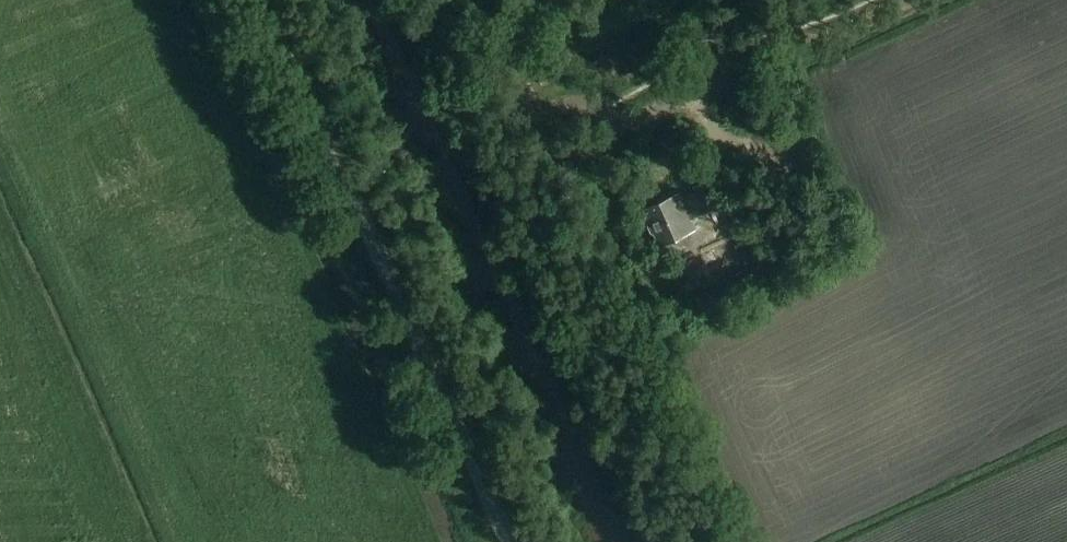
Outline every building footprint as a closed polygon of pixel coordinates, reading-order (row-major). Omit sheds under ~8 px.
[(655,235),(660,247),(694,231),(691,223),(720,210),(709,184),(694,190),(696,195),(682,201),(680,197),(645,212),(652,227),(648,229),(651,237),(655,235)]
